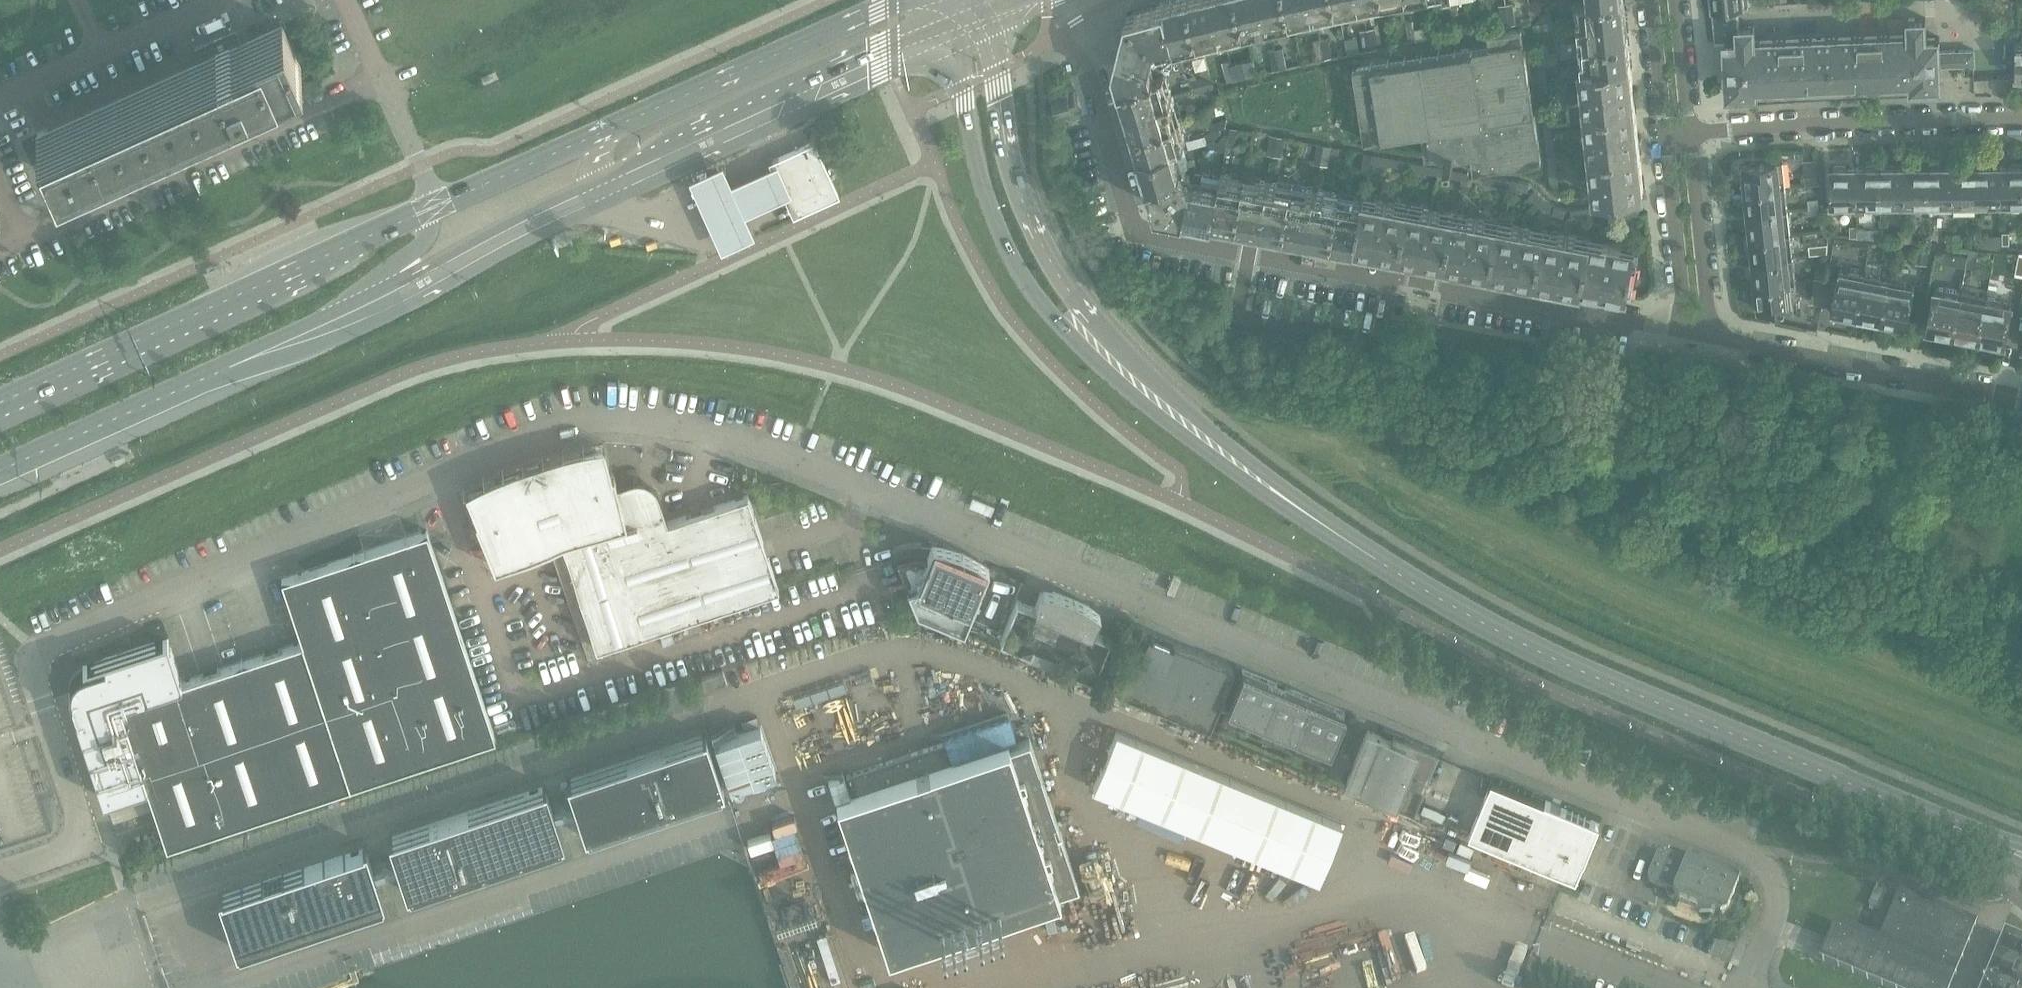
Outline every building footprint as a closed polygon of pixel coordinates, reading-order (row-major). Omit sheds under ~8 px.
[(1178,47),(1201,41),(1191,0),(1178,0),(1167,3),(1178,47)] [(1216,0),(1191,0),(1201,41),(1224,35),(1216,0)] [(1224,35),(1248,29),(1241,0),(1216,0),(1224,35)] [(1248,29),(1270,24),(1265,0),(1241,0),(1248,29)] [(1270,24),(1293,18),(1289,0),(1265,0),(1270,24)] [(1293,18),(1295,27),(1310,24),(1308,15),(1316,13),(1314,0),(1289,0),(1293,18)] [(1338,0),(1314,0),(1316,13),(1340,8),(1338,0)] [(1340,8),(1362,4),(1362,0),(1338,0),(1340,8)] [(1579,19),(1626,13),(1625,0),(1577,0),(1579,19)] [(1713,8),(1738,6),(1749,5),(1748,0),(1712,0),(1713,8)] [(1167,70),(1178,47),(1167,3),(1133,11),(1130,12),(1129,17),(1116,63),(1122,83),(1166,71),(1167,70)] [(1738,6),(1713,8),(1717,41),(1725,41),(1727,94),(1757,93),(1757,87),(1911,81),(1912,87),(1941,85),(1940,65),(1974,64),(1974,50),(1940,51),(1939,36),(1926,37),(1925,17),(1909,18),(1909,33),(1755,39),(1754,24),(1739,25),(1738,6)] [(1463,32),(1471,31),(1468,11),(1460,12),(1463,32)] [(1463,32),(1460,12),(1452,13),(1455,33),(1463,32)] [(1545,13),(1535,23),(1554,21),(1553,13),(1545,13)] [(1628,35),(1626,13),(1579,19),(1582,41),(1628,35)] [(1411,41),(1417,40),(1415,28),(1414,21),(1407,22),(1411,41)] [(1554,21),(1535,23),(1534,25),(1535,32),(1555,29),(1554,23),(1554,21)] [(35,137),(54,179),(302,67),(282,24),(240,44),(235,31),(195,49),(201,62),(35,137)] [(1415,28),(1417,40),(1439,36),(1437,24),(1415,28)] [(1366,139),(1416,132),(1416,138),(1423,137),(1426,157),(1446,154),(1447,159),(1471,156),(1474,170),(1542,160),(1522,29),(1489,34),(1490,45),(1354,66),(1366,139)] [(1372,49),(1379,48),(1375,29),(1368,30),(1372,49)] [(1372,49),(1368,30),(1361,31),(1364,51),(1372,49)] [(1630,57),(1628,35),(1582,41),(1584,62),(1630,57)] [(1322,39),(1326,59),(1333,57),(1329,38),(1322,39)] [(1326,59),(1322,39),(1314,41),(1318,60),(1326,59)] [(1276,49),(1281,69),(1288,67),(1284,48),(1276,49)] [(1281,69),(1276,49),(1269,51),(1274,71),(1281,69)] [(1580,63),(1583,84),(1632,79),(1630,57),(1584,62),(1580,63)] [(1254,59),(1230,65),(1234,80),(1235,80),(1243,79),(1257,75),(1254,59)] [(1197,71),(1211,78),(1208,61),(1196,64),(1197,71)] [(1230,65),(1230,61),(1223,63),(1228,82),(1234,80),(1230,65)] [(1122,83),(1128,106),(1172,93),(1166,72),(1167,70),(1166,71),(1122,83)] [(1191,81),(1192,87),(1209,82),(1202,78),(1191,81)] [(1583,84),(1585,106),(1635,101),(1632,79),(1583,84)] [(1209,82),(1192,87),(1194,94),(1214,89),(1212,83),(1209,82)] [(1128,106),(1135,129),(1179,116),(1172,93),(1128,106)] [(1635,101),(1585,106),(1587,128),(1637,123),(1635,101)] [(1179,116),(1135,129),(1142,152),(1174,143),(1186,140),(1179,116)] [(1587,128),(1590,150),(1639,145),(1637,123),(1587,128)] [(1227,147),(1234,149),(1238,129),(1231,128),(1227,147)] [(1206,134),(1208,142),(1214,140),(1222,134),(1221,130),(1206,134)] [(1268,155),(1274,156),(1277,136),(1272,135),(1268,155)] [(1277,136),(1274,156),(1282,158),(1286,138),(1277,136)] [(777,165),(800,213),(842,199),(820,149),(816,140),(775,159),(777,165)] [(1142,152),(1150,179),(1182,170),(1174,143),(1142,152)] [(1314,163),(1321,165),(1324,145),(1318,144),(1314,163)] [(1324,145),(1321,165),(1329,166),(1333,147),(1324,145)] [(1590,150),(1592,172),(1641,167),(1639,145),(1590,150)] [(1406,168),(1408,160),(1376,151),(1373,159),(1406,168)] [(1362,173),(1369,174),(1372,154),(1365,153),(1362,173)] [(1548,160),(1551,185),(1559,184),(1557,159),(1548,160)] [(1804,162),(1806,184),(1818,183),(1815,160),(1804,162)] [(1742,176),(1744,190),(1785,186),(1782,162),(1743,165),(1744,174),(1742,176)] [(687,180),(720,253),(754,237),(744,216),(790,195),(777,165),(731,185),(721,164),(687,180)] [(1953,167),(1953,207),(1978,206),(1978,164),(1964,164),(1962,167),(1953,167)] [(1989,164),(1978,164),(1978,206),(2002,206),(2001,166),(1991,166),(1989,164)] [(2001,166),(2002,206),(2021,206),(2021,164),(2012,164),(2010,166),(2001,166)] [(1424,173),(1434,175),(1436,167),(1426,165),(1424,173)] [(1882,208),(1881,165),(1868,165),(1865,168),(1857,168),(1858,208),(1882,208)] [(1893,165),(1881,165),(1882,208),(1906,207),(1905,167),(1895,167),(1893,165)] [(1913,167),(1905,167),(1906,207),(1930,207),(1929,165),(1916,165),(1913,167)] [(1953,207),(1953,167),(1943,167),(1941,165),(1929,165),(1930,207),(1953,207)] [(1858,208),(1857,168),(1847,168),(1845,166),(1835,166),(1833,168),(1831,168),(1832,208),(1858,208)] [(1439,176),(1450,177),(1452,169),(1440,167),(1439,176)] [(1641,167),(1592,172),(1595,195),(1643,189),(1641,167)] [(1452,169),(1450,177),(1461,179),(1463,171),(1452,169)] [(1158,207),(1186,213),(1192,179),(1182,170),(1150,179),(1158,207)] [(1213,218),(1237,222),(1246,177),(1222,172),(1220,184),(1213,218)] [(1237,222),(1260,226),(1269,181),(1246,177),(1237,222)] [(1505,188),(1507,180),(1495,178),(1493,189),(1505,191),(1505,188)] [(1186,213),(1213,218),(1220,184),(1192,179),(1186,213)] [(1507,180),(1505,188),(1529,192),(1530,184),(1507,180)] [(1269,181),(1260,226),(1284,231),(1292,185),(1269,181)] [(1292,185),(1284,231),(1308,235),(1316,190),(1292,185)] [(1748,209),(1748,213),(1787,209),(1785,186),(1744,190),(1745,206),(1748,209)] [(1316,190),(1308,235),(1331,240),(1339,194),(1316,190)] [(1551,213),(1564,217),(1567,210),(1555,205),(1546,199),(1536,190),(1530,196),(1540,206),(1551,213)] [(1331,240),(1355,244),(1364,199),(1339,194),(1331,240)] [(1355,244),(1379,249),(1388,200),(1364,196),(1364,199),(1355,244)] [(1388,200),(1379,249),(1401,253),(1410,205),(1388,200)] [(1616,206),(1618,217),(1640,215),(1638,203),(1616,206)] [(1401,253),(1424,257),(1432,209),(1410,205),(1401,253)] [(1820,205),(1809,207),(1809,215),(1821,214),(1820,205)] [(1591,208),(1592,216),(1607,214),(1606,207),(1591,208)] [(1592,216),(1591,208),(1572,210),(1572,218),(1592,216)] [(1424,257),(1446,261),(1455,213),(1432,209),(1424,257)] [(1747,224),(1749,237),(1790,233),(1787,209),(1748,213),(1749,222),(1747,224)] [(1455,213),(1446,261),(1468,265),(1477,217),(1455,213)] [(1468,265),(1490,269),(1499,221),(1477,217),(1468,265)] [(1499,221),(1490,269),(1513,274),(1522,226),(1499,221)] [(1513,274),(1536,278),(1545,230),(1522,226),(1513,274)] [(1536,278),(1559,282),(1568,234),(1545,230),(1536,278)] [(1753,256),(1753,260),(1793,256),(1790,233),(1749,237),(1750,254),(1753,256)] [(1559,282),(1582,286),(1591,239),(1568,234),(1559,282)] [(1954,248),(1963,249),(1963,234),(1953,234),(1954,248)] [(1591,239),(1582,286),(1604,291),(1613,243),(1591,239)] [(1613,243),(1604,291),(1627,295),(1629,285),(1633,286),(1640,248),(1613,243)] [(1964,268),(1966,258),(1945,254),(1943,264),(1964,268)] [(1752,270),(1754,285),(1795,281),(1793,256),(1753,260),(1754,267),(1752,270)] [(1839,315),(1857,319),(1865,276),(1839,271),(1837,283),(1828,281),(1823,304),(1832,306),(1831,311),(1839,313),(1839,315)] [(1865,276),(1857,319),(1882,323),(1890,281),(1865,276)] [(1811,301),(1823,304),(1828,281),(1815,279),(1811,301)] [(1795,281),(1754,285),(1755,299),(1758,302),(1759,310),(1773,309),(1774,313),(1785,312),(1785,311),(1799,309),(1795,281)] [(1890,281),(1882,323),(1899,327),(1900,325),(1907,326),(1915,286),(1890,281)] [(1935,333),(1953,336),(1962,291),(1936,287),(1928,329),(1935,330),(1935,333)] [(1953,336),(1979,341),(1987,296),(1962,291),(1953,336)] [(1987,296),(1979,341),(1997,345),(1997,342),(2004,343),(2012,301),(1987,296)] [(485,481),(466,491),(477,520),(476,520),(495,568),(551,549),(563,545),(597,649),(779,588),(748,496),(668,522),(659,495),(658,491),(656,488),(653,485),(649,482),(646,481),(642,480),(638,479),(634,479),(617,485),(615,474),(613,475),(605,445),(584,448),(564,453),(544,459),(540,460),(539,457),(526,461),(527,464),(504,473),(485,481)] [(147,785),(168,846),(496,737),(427,531),(282,579),(303,642),(182,681),(169,640),(168,640),(168,639),(167,639),(84,666),(84,667),(83,667),(84,668),(80,670),(77,672),(74,675),(72,678),(71,682),(70,686),(70,690),(71,693),(70,694),(70,695),(104,798),(104,799),(105,799),(147,785)] [(924,561),(916,558),(916,553),(910,554),(907,554),(898,556),(897,557),(917,607),(964,626),(989,566),(984,562),(980,559),(976,557),(971,554),(961,549),(948,545),(944,544),(938,543),(932,542),(924,561)] [(1017,600),(1000,641),(1094,679),(1111,639),(1093,631),(1101,612),(1085,602),(1074,596),(1059,591),(1044,588),(1036,608),(1017,600)] [(1119,689),(1210,727),(1235,667),(1143,629),(1119,689)] [(1227,707),(1330,749),(1345,712),(1243,670),(1227,707)] [(761,726),(715,742),(731,787),(776,772),(761,726)] [(1402,745),(1391,740),(1368,731),(1348,781),(1370,791),(1414,810),(1438,751),(1405,737),(1402,745)] [(1117,733),(1094,789),(1319,881),(1342,825),(1117,733)] [(589,834),(590,836),(723,791),(723,789),(725,788),(707,734),(704,735),(704,737),(572,780),(572,779),(569,780),(587,834),(589,834)] [(837,800),(888,954),(1060,896),(1059,893),(1079,886),(1030,740),(1010,746),(1009,743),(953,761),(946,742),(847,776),(853,795),(837,800)] [(1546,802),(1493,780),(1471,834),(1578,879),(1585,861),(1586,861),(1600,828),(1599,828),(1597,823),(1597,822),(1547,801),(1546,802)] [(394,855),(407,893),(410,892),(408,887),(559,837),(561,841),(563,841),(545,787),(390,839),(395,855),(394,855)] [(145,836),(148,848),(159,844),(155,833),(145,836)] [(385,901),(379,883),(367,846),(363,847),(364,849),(223,896),(222,894),(219,895),(237,950),(241,949),(240,947),(279,934),(279,935),(299,928),(301,927),(320,921),(322,920),(381,900),(382,902),(385,901)] [(1675,899),(1719,917),(1725,914),(1738,883),(1736,877),(1691,859),(1693,854),(1689,852),(1682,855),(1680,859),(1663,852),(1657,855),(1647,877),(1650,883),(1668,890),(1666,895),(1668,901),(1673,903),(1675,899)] [(1869,906),(1879,910),(1887,889),(1878,885),(1869,906)] [(1888,987),(1951,987),(1976,927),(1977,926),(1902,895),(1882,942),(1838,925),(1823,961),(1888,987)] [(2008,939),(1988,987),(2021,987),(2021,944),(2008,939)] [(1502,984),(1513,987),(1527,950),(1516,946),(1502,984)]
